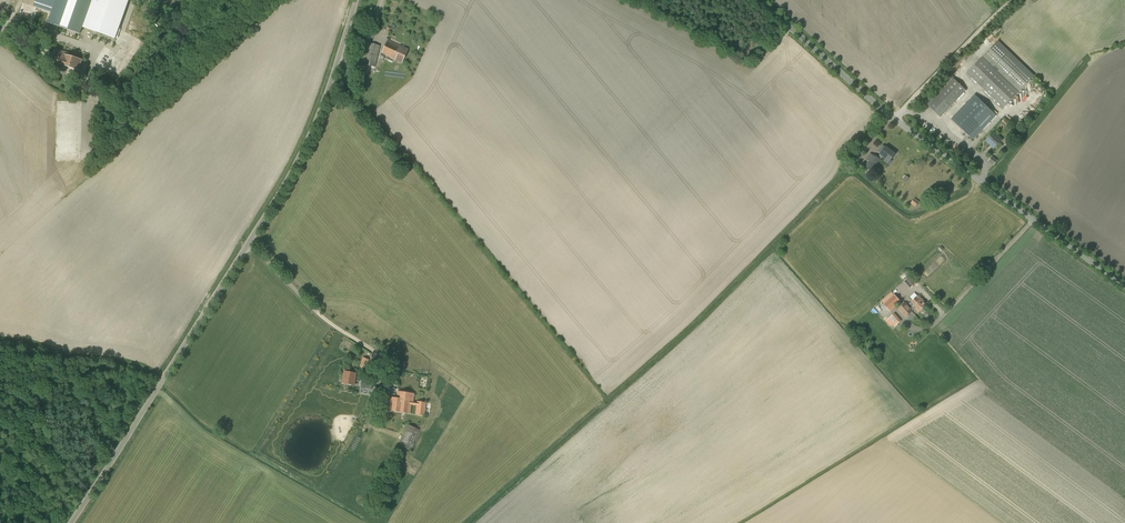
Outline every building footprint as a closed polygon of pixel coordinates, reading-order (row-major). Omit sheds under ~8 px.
[(49,24),(77,33),(79,27),(83,28),(93,0),(58,0),(53,13),(49,24)] [(84,29),(116,40),(129,4),(117,0),(95,0),(84,29)] [(375,67),(380,45),(370,43),(373,30),(364,27),(360,40),(355,63),(365,65),(375,67)] [(400,46),(388,40),(379,59),(383,60),(385,56),(393,60),(402,64),(408,49),(400,45),(400,46)] [(967,73),(1003,108),(1035,76),(998,40),(967,73)] [(82,60),(68,56),(69,53),(60,50),(58,58),(56,57),(55,63),(56,63),(55,67),(64,69),(65,66),(79,70),(82,60)] [(928,105),(941,117),(967,90),(952,76),(928,100),(930,102),(928,105)] [(996,116),(975,95),(952,119),(973,140),(996,116)] [(986,140),(994,148),(1002,140),(994,132),(986,140)] [(880,154),(878,157),(881,160),(883,156),(886,158),(885,160),(890,164),(892,161),(891,161),(896,154),(885,147),(883,145),(878,151),(881,153),(880,154)] [(881,160),(878,157),(874,155),(873,155),(870,153),(866,159),(869,161),(865,166),(873,172),(881,160)] [(911,203),(916,207),(920,202),(915,198),(911,203)] [(906,280),(912,287),(916,283),(909,277),(906,280)] [(894,294),(883,304),(890,311),(901,302),(894,294)] [(913,300),(908,305),(906,302),(899,309),(901,311),(903,314),(902,315),(905,319),(909,316),(908,315),(915,309),(918,312),(919,312),(927,304),(919,295),(918,296),(913,300)] [(888,319),(890,322),(894,327),(901,321),(895,313),(888,319)] [(366,368),(369,359),(363,357),(360,366),(366,368)] [(355,381),(356,373),(345,371),(344,375),(345,375),(343,383),(352,384),(352,381),(355,381)] [(362,379),(360,386),(371,389),(373,382),(362,379)] [(413,401),(414,394),(398,392),(397,398),(387,397),(386,403),(390,403),(389,410),(410,413),(411,404),(417,405),(415,414),(425,416),(426,402),(417,401),(417,402),(413,401)] [(418,434),(420,431),(405,431),(399,446),(407,449),(413,449),(418,435),(418,434)]
